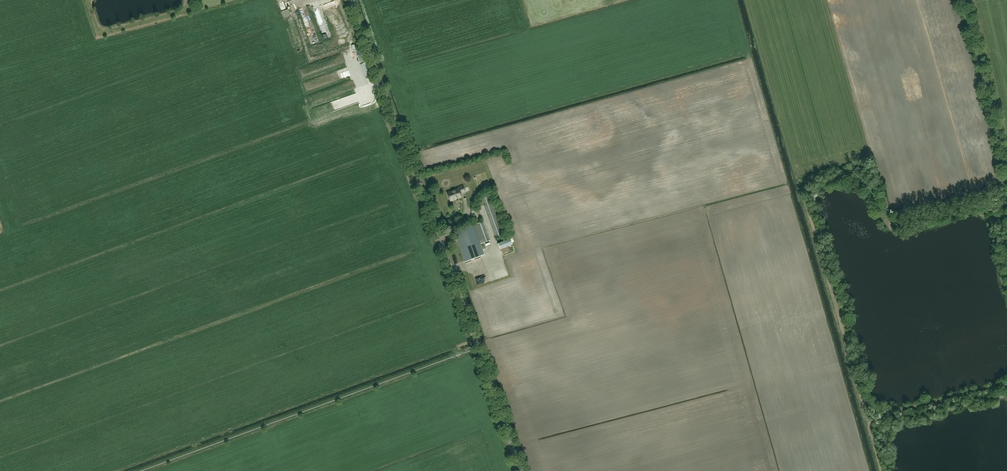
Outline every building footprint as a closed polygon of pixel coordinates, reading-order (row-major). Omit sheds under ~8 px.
[(289,8),(282,10),(284,17),(291,16),(289,8)] [(458,188),(446,193),(450,201),(461,197),(460,193),(465,191),(462,185),(458,187),(458,188)] [(473,225),(454,232),(465,261),(484,254),(480,243),(488,240),(482,222),(473,225)] [(510,238),(498,243),(500,249),(512,244),(510,238)]
